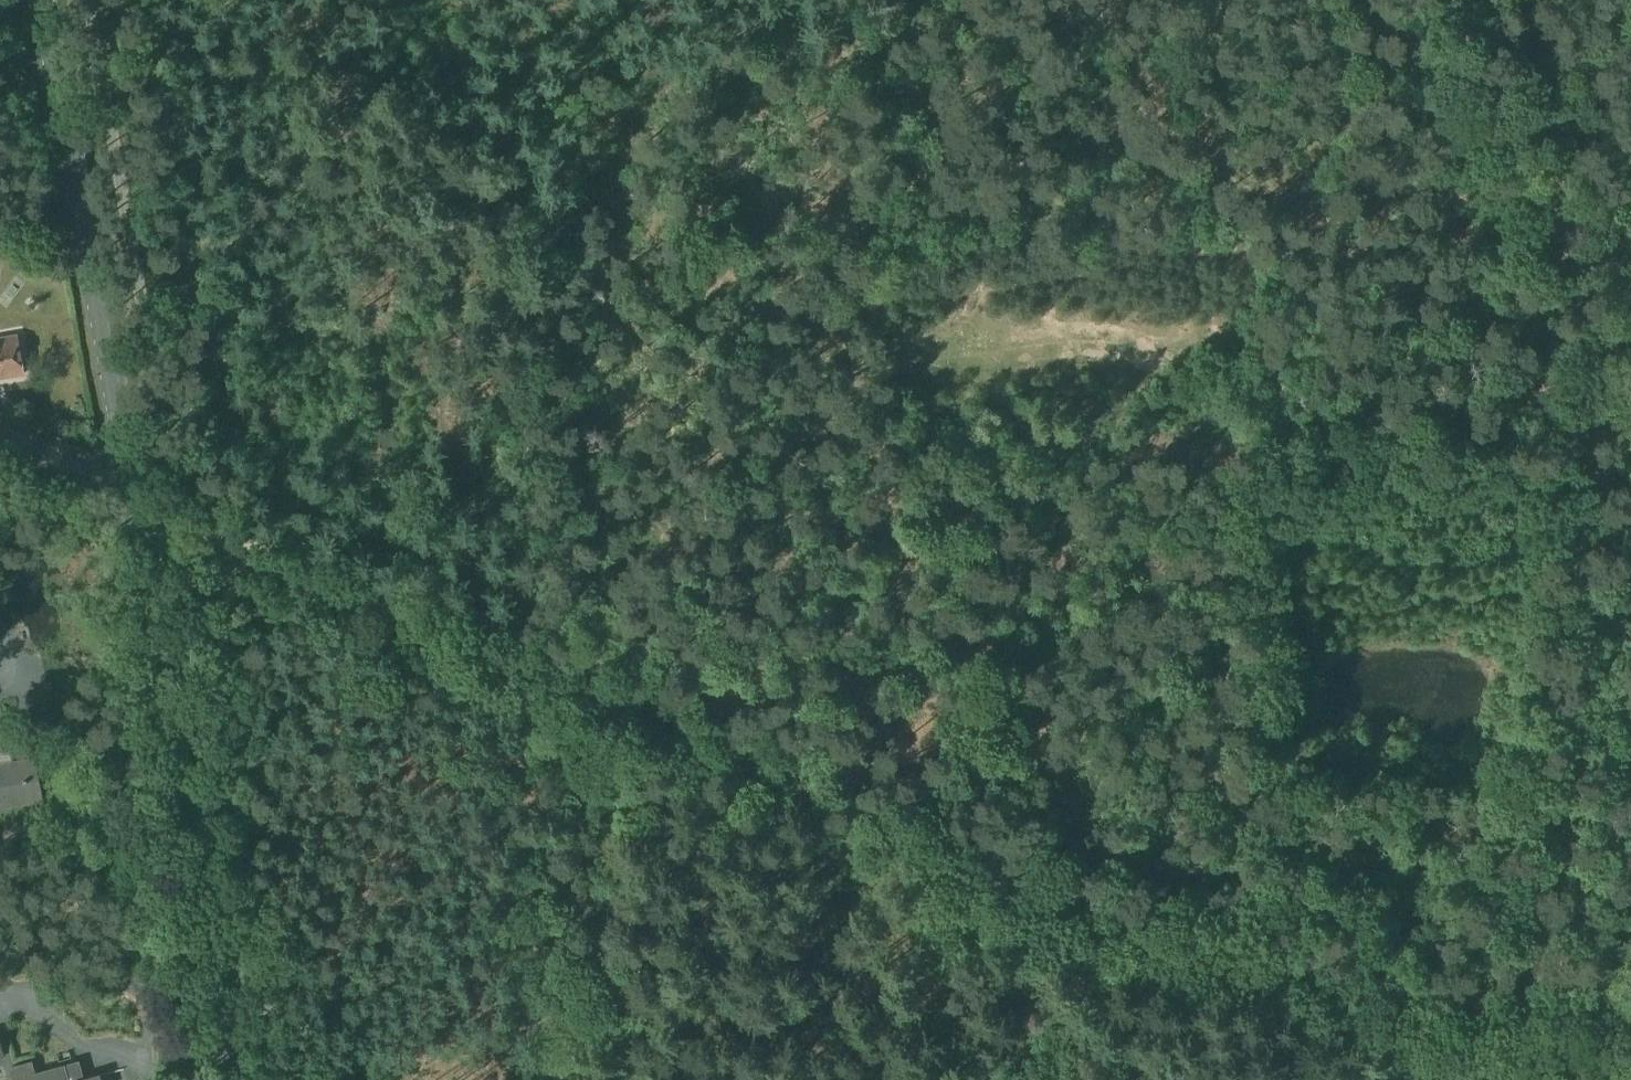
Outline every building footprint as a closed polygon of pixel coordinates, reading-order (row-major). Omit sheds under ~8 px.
[(23,374),(16,335),(0,338),(0,378),(23,374)] [(41,801),(33,758),(0,764),(0,808),(41,801)] [(35,1074),(32,1060),(8,1067),(12,1079),(77,1079),(73,1064),(35,1074)]
